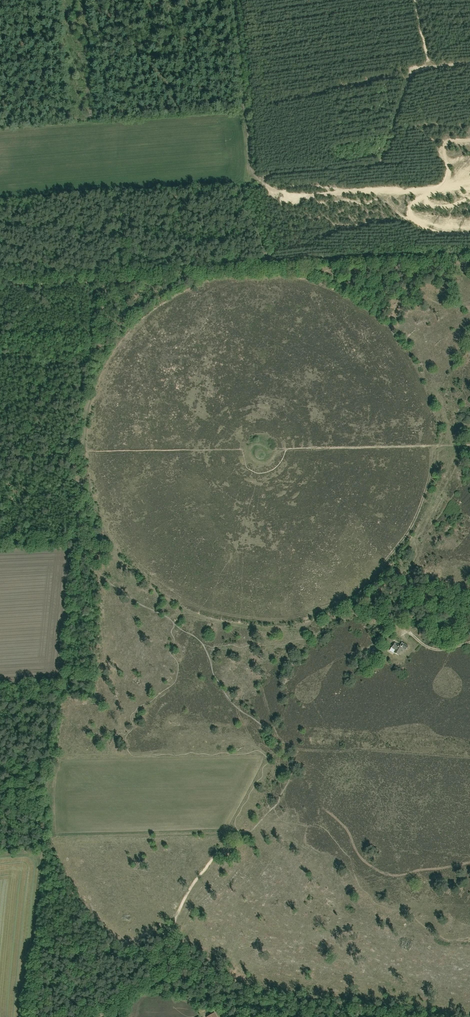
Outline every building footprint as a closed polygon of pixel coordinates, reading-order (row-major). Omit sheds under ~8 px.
[(406,649),(408,646),(403,643),(402,647),(395,643),(392,648),(395,649),(394,652),(398,655),(402,647),(406,649)]
